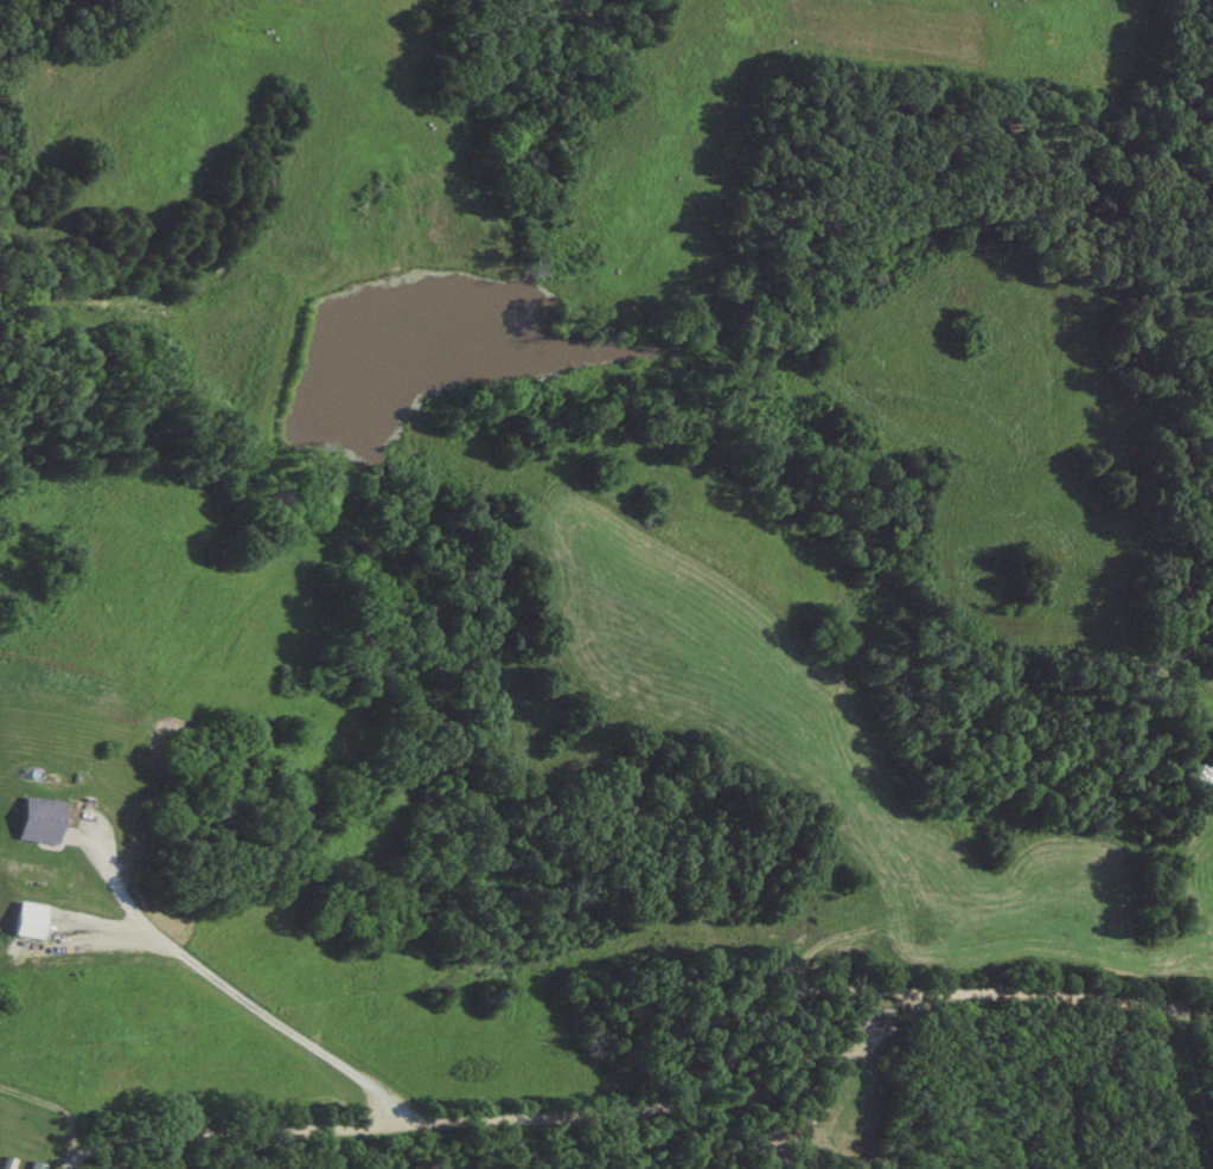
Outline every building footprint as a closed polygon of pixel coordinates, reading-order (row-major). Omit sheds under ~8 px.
[(19,838),(62,844),(68,803),(25,796),(19,838)] [(46,940),(49,904),(21,902),(17,937),(46,940)]
